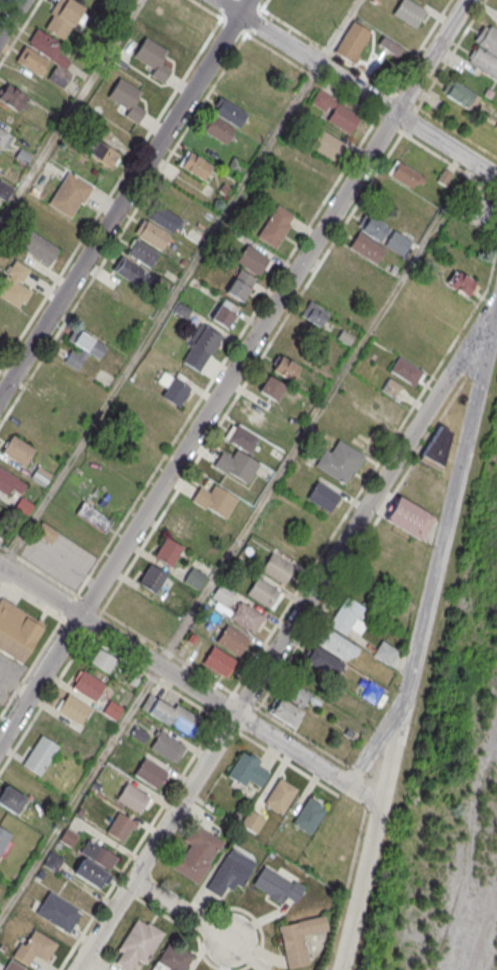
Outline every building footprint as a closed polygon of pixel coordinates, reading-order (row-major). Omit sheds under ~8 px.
[(49,14),(57,0),(69,0),(84,9),(73,28),(71,27),(62,41),(44,29),(52,16),(49,14)] [(407,0),(403,0),(393,15),(415,30),(426,12),(407,0)] [(353,22),(371,34),(357,56),(360,58),(355,65),(352,63),(352,64),(334,53),(353,22)] [(484,23),(474,42),(476,43),(466,62),(496,78),(496,29),(484,23)] [(62,42),(35,28),(17,63),(40,76),(49,59),(55,62),(46,78),(63,87),(71,72),(65,69),(70,59),(57,52),(62,42)] [(144,38),(168,52),(160,64),(171,71),(163,85),(150,76),(154,71),(133,57),(144,38)] [(119,78),(142,93),(134,105),(145,112),(137,125),(124,117),(128,111),(107,98),(119,78)] [(441,93),(471,111),(480,96),(450,78),(441,93)] [(18,112),(28,96),(6,83),(0,92),(0,101),(18,112)] [(360,118),(332,101),(333,99),(319,90),(311,104),(324,112),(328,107),(333,111),(326,121),(350,136),(360,118)] [(237,127),(246,112),(219,95),(210,109),(237,127)] [(224,144),(234,129),(211,114),(202,129),(224,144)] [(0,128),(0,149),(2,150),(12,137),(0,128)] [(321,130),(344,145),(333,163),(310,147),(321,130)] [(85,154),(111,168),(119,153),(94,139),(85,154)] [(177,165),(203,180),(212,164),(187,149),(177,165)] [(423,176),(397,160),(388,174),(414,190),(423,176)] [(445,184),(452,174),(445,170),(438,179),(445,184)] [(68,173),(93,188),(82,205),(80,204),(70,219),(48,205),(68,173)] [(181,219),(153,201),(143,215),(172,233),(181,219)] [(474,220),(490,219),(488,201),(473,202),(474,220)] [(277,205),(256,238),(275,250),(290,226),(288,224),(294,216),(277,205)] [(389,227),(365,212),(356,227),(380,241),(389,227)] [(170,236),(147,222),(146,223),(142,221),(134,234),(137,236),(137,237),(160,252),(170,236)] [(59,250),(26,229),(15,245),(48,267),(59,250)] [(402,258),(412,242),(393,230),(383,246),(402,258)] [(349,246),(376,264),(385,249),(358,232),(349,246)] [(158,254),(136,240),(127,254),(149,269),(158,254)] [(236,262),(259,277),(263,270),(265,272),(272,262),(247,246),(236,262)] [(147,271),(121,256),(112,271),(138,286),(147,271)] [(23,286),(30,267),(12,260),(0,290),(0,298),(22,307),(30,289),(23,286)] [(242,303),(256,278),(239,268),(225,293),(242,303)] [(479,284),(454,269),(445,283),(471,298),(479,284)] [(225,328),(238,307),(223,298),(210,319),(225,328)] [(328,312),(308,301),(300,316),(319,328),(328,312)] [(179,303),(191,311),(186,320),(173,312),(179,303)] [(182,362),(199,373),(222,337),(201,323),(189,343),(192,346),(182,362)] [(62,362),(78,371),(88,354),(97,359),(105,345),(75,327),(67,341),(73,344),(62,362)] [(300,367),(279,355),(270,370),(291,382),(300,367)] [(389,371),(416,386),(424,371),(397,356),(389,371)] [(163,372),(190,390),(178,410),(161,398),(166,389),(157,383),(163,372)] [(257,391),(275,402),(285,386),(268,375),(257,391)] [(394,397),(401,385),(388,377),(381,389),(394,397)] [(12,436),(35,450),(25,468),(2,453),(12,436)] [(347,485),(364,454),(339,440),(331,453),(323,448),(313,466),(347,485)] [(259,465),(236,451),(231,459),(221,454),(213,467),(226,475),(227,473),(247,485),(259,465)] [(31,466),(31,483),(49,483),(49,466),(31,466)] [(6,497),(0,493),(0,470),(26,486),(20,495),(11,490),(6,497)] [(305,498),(329,512),(340,493),(316,480),(305,498)] [(238,500),(214,486),(209,494),(199,488),(191,502),(204,511),(205,508),(225,521),(238,500)] [(435,520),(399,498),(385,522),(421,543),(435,520)] [(112,523),(104,536),(75,515),(83,503),(112,523)] [(199,521),(182,511),(170,531),(187,541),(199,521)] [(34,533),(50,545),(58,534),(42,522),(34,533)] [(166,539),(183,549),(171,569),(154,558),(166,539)] [(271,554),(295,569),(283,586),(260,571),(271,554)] [(150,566),(167,576),(155,596),(138,585),(150,566)] [(192,568),(206,577),(197,592),(182,583),(192,568)] [(257,578),(280,593),(279,594),(282,596),(273,610),(270,609),(269,610),(246,595),(257,578)] [(211,597),(224,606),(232,595),(219,586),(211,597)] [(361,630),(363,622),(359,621),(363,603),(339,598),(332,628),(349,632),(350,628),(361,630)] [(0,601),(0,652),(21,665),(43,631),(34,625),(36,621),(1,599),(0,601)] [(266,617),(240,600),(229,617),(256,634),(266,617)] [(226,626),(249,640),(239,658),(216,643),(226,626)] [(323,628),(358,651),(353,660),(349,657),(345,663),(314,643),(323,628)] [(399,652),(382,640),(372,655),(389,667),(399,652)] [(226,677),(236,659),(213,645),(202,663),(226,677)] [(305,660),(333,678),(342,663),(314,645),(305,660)] [(117,660),(98,646),(87,661),(106,674),(117,660)] [(106,684),(81,668),(70,686),(95,701),(106,684)] [(373,704),(383,690),(370,681),(360,696),(373,704)] [(310,694),(293,682),(284,696),(301,707),(310,694)] [(55,709),(79,725),(91,707),(66,692),(55,709)] [(191,734),(200,715),(148,693),(140,713),(191,734)] [(270,714),(294,727),(303,710),(279,697),(270,714)] [(114,720),(122,708),(111,701),(103,712),(114,720)] [(160,732),(186,748),(176,764),(172,761),(171,763),(149,749),(160,732)] [(22,766),(40,778),(59,748),(41,736),(22,766)] [(227,777),(242,753),(248,758),(250,755),(260,762),(257,767),(269,774),(260,789),(248,782),(244,788),(227,777)] [(144,759),(170,775),(160,791),(156,788),(155,790),(133,776),(144,759)] [(279,780),(297,791),(281,816),(263,805),(279,780)] [(16,815),(26,797),(4,784),(0,792),(0,805),(16,815)] [(126,784),(152,800),(142,816),(138,813),(137,815),(115,801),(126,784)] [(308,799),(321,807),(319,809),(325,813),(310,837),(292,825),(308,799)] [(138,822),(118,810),(106,833),(125,844),(138,822)] [(169,868),(199,884),(223,840),(192,824),(169,868)] [(13,835),(0,826),(0,854),(13,835)] [(72,874),(101,889),(119,856),(87,839),(79,853),(82,855),(72,874)] [(205,890),(226,856),(227,857),(232,850),(255,864),(251,871),(252,872),(241,889),(236,886),(232,892),(226,889),(219,899),(205,890)] [(55,871),(62,860),(50,853),(44,864),(55,871)] [(263,867),(292,885),(294,882),(305,888),(295,905),(286,899),(281,906),(265,895),(266,894),(252,886),(263,867)] [(49,893),(81,913),(67,936),(35,915),(49,893)] [(309,966),(291,969),(287,969),(278,928),(324,916),(328,931),(303,937),(309,966)] [(147,924),(146,926),(136,920),(118,950),(122,953),(115,964),(123,969),(132,969),(138,961),(145,965),(164,934),(147,924)] [(57,946),(34,932),(24,948),(20,946),(12,958),(27,968),(34,956),(46,964),(57,946)] [(169,943),(151,969),(184,969),(192,958),(169,943)] [(10,961),(24,969),(4,969),(10,961)]
